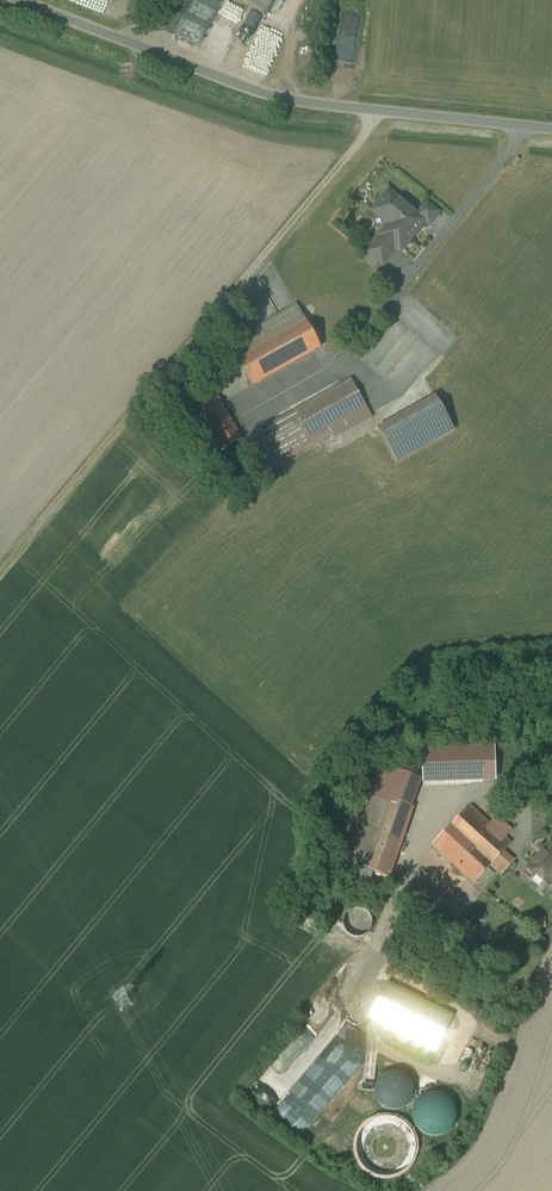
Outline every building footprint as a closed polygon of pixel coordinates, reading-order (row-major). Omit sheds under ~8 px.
[(265,16),(273,0),(233,0),(265,16)] [(417,214),(389,191),(373,211),(392,226),(387,232),(384,232),(381,236),(382,237),(394,247),(401,252),(415,234),(425,222),(426,221),(417,214)] [(439,213),(426,203),(417,214),(426,221),(425,222),(429,225),(439,213)] [(394,247),(382,237),(369,252),(382,262),(392,251),(394,247)] [(297,305),(229,343),(238,358),(306,320),(297,305)] [(306,320),(238,358),(253,385),(321,347),(306,320)] [(351,379),(257,432),(275,465),(319,440),(323,438),(320,433),(329,428),(335,438),(372,417),(351,379)] [(242,440),(213,389),(187,404),(216,455),(242,440)] [(437,401),(381,432),(397,461),(453,429),(437,401)] [(444,751),(421,752),(422,781),(514,778),(513,753),(444,756),(444,751)] [(372,762),(361,794),(385,802),(387,798),(409,806),(419,779),(372,762)] [(385,802),(361,794),(338,859),(362,868),(385,802)] [(385,802),(362,868),(389,878),(414,808),(409,806),(387,798),(385,802)] [(490,824),(470,806),(433,844),(475,883),(490,866),(511,843),(506,838),(490,824)] [(512,831),(496,817),(490,824),(506,838),(512,831)] [(550,843),(530,866),(535,871),(529,878),(541,890),(548,882),(550,884),(551,882),(551,845),(550,843)] [(445,904),(419,891),(408,912),(450,934),(459,917),(442,908),(445,904)] [(369,931),(371,926),(371,920),(369,915),(364,911),(359,909),(353,909),(348,911),(345,915),(343,920),(343,926),(345,931),(349,935),(354,937),(360,938),(365,935),(369,931)] [(452,1016),(387,983),(371,1016),(435,1049),(452,1016)] [(291,1041),(247,1095),(267,1111),(272,1111),(338,1031),(339,1022),(334,1018),(327,1018),(319,1012),(313,1019),(318,1024),(311,1023),(310,1038),(306,1034),(300,1042),(291,1041)] [(400,1073),(394,1072),(388,1073),(381,1079),(378,1084),(378,1090),(378,1094),(381,1100),(386,1104),(392,1106),(400,1106),(405,1103),(410,1099),(412,1094),(413,1089),(412,1085),(410,1080),(406,1075),(400,1073)] [(449,1095),(439,1092),(433,1093),(427,1096),(423,1099),(420,1105),(419,1113),(421,1119),(424,1125),(429,1129),(436,1131),(442,1131),(446,1130),(452,1126),(456,1121),(458,1116),(459,1109),(457,1103),(454,1099),(449,1095)] [(399,1118),(393,1116),(383,1117),(373,1121),(366,1128),(361,1139),(361,1149),(364,1156),(369,1164),(377,1170),(383,1172),(393,1172),(402,1169),(410,1163),(415,1157),(417,1148),(417,1138),(414,1130),(408,1123),(399,1118)]
